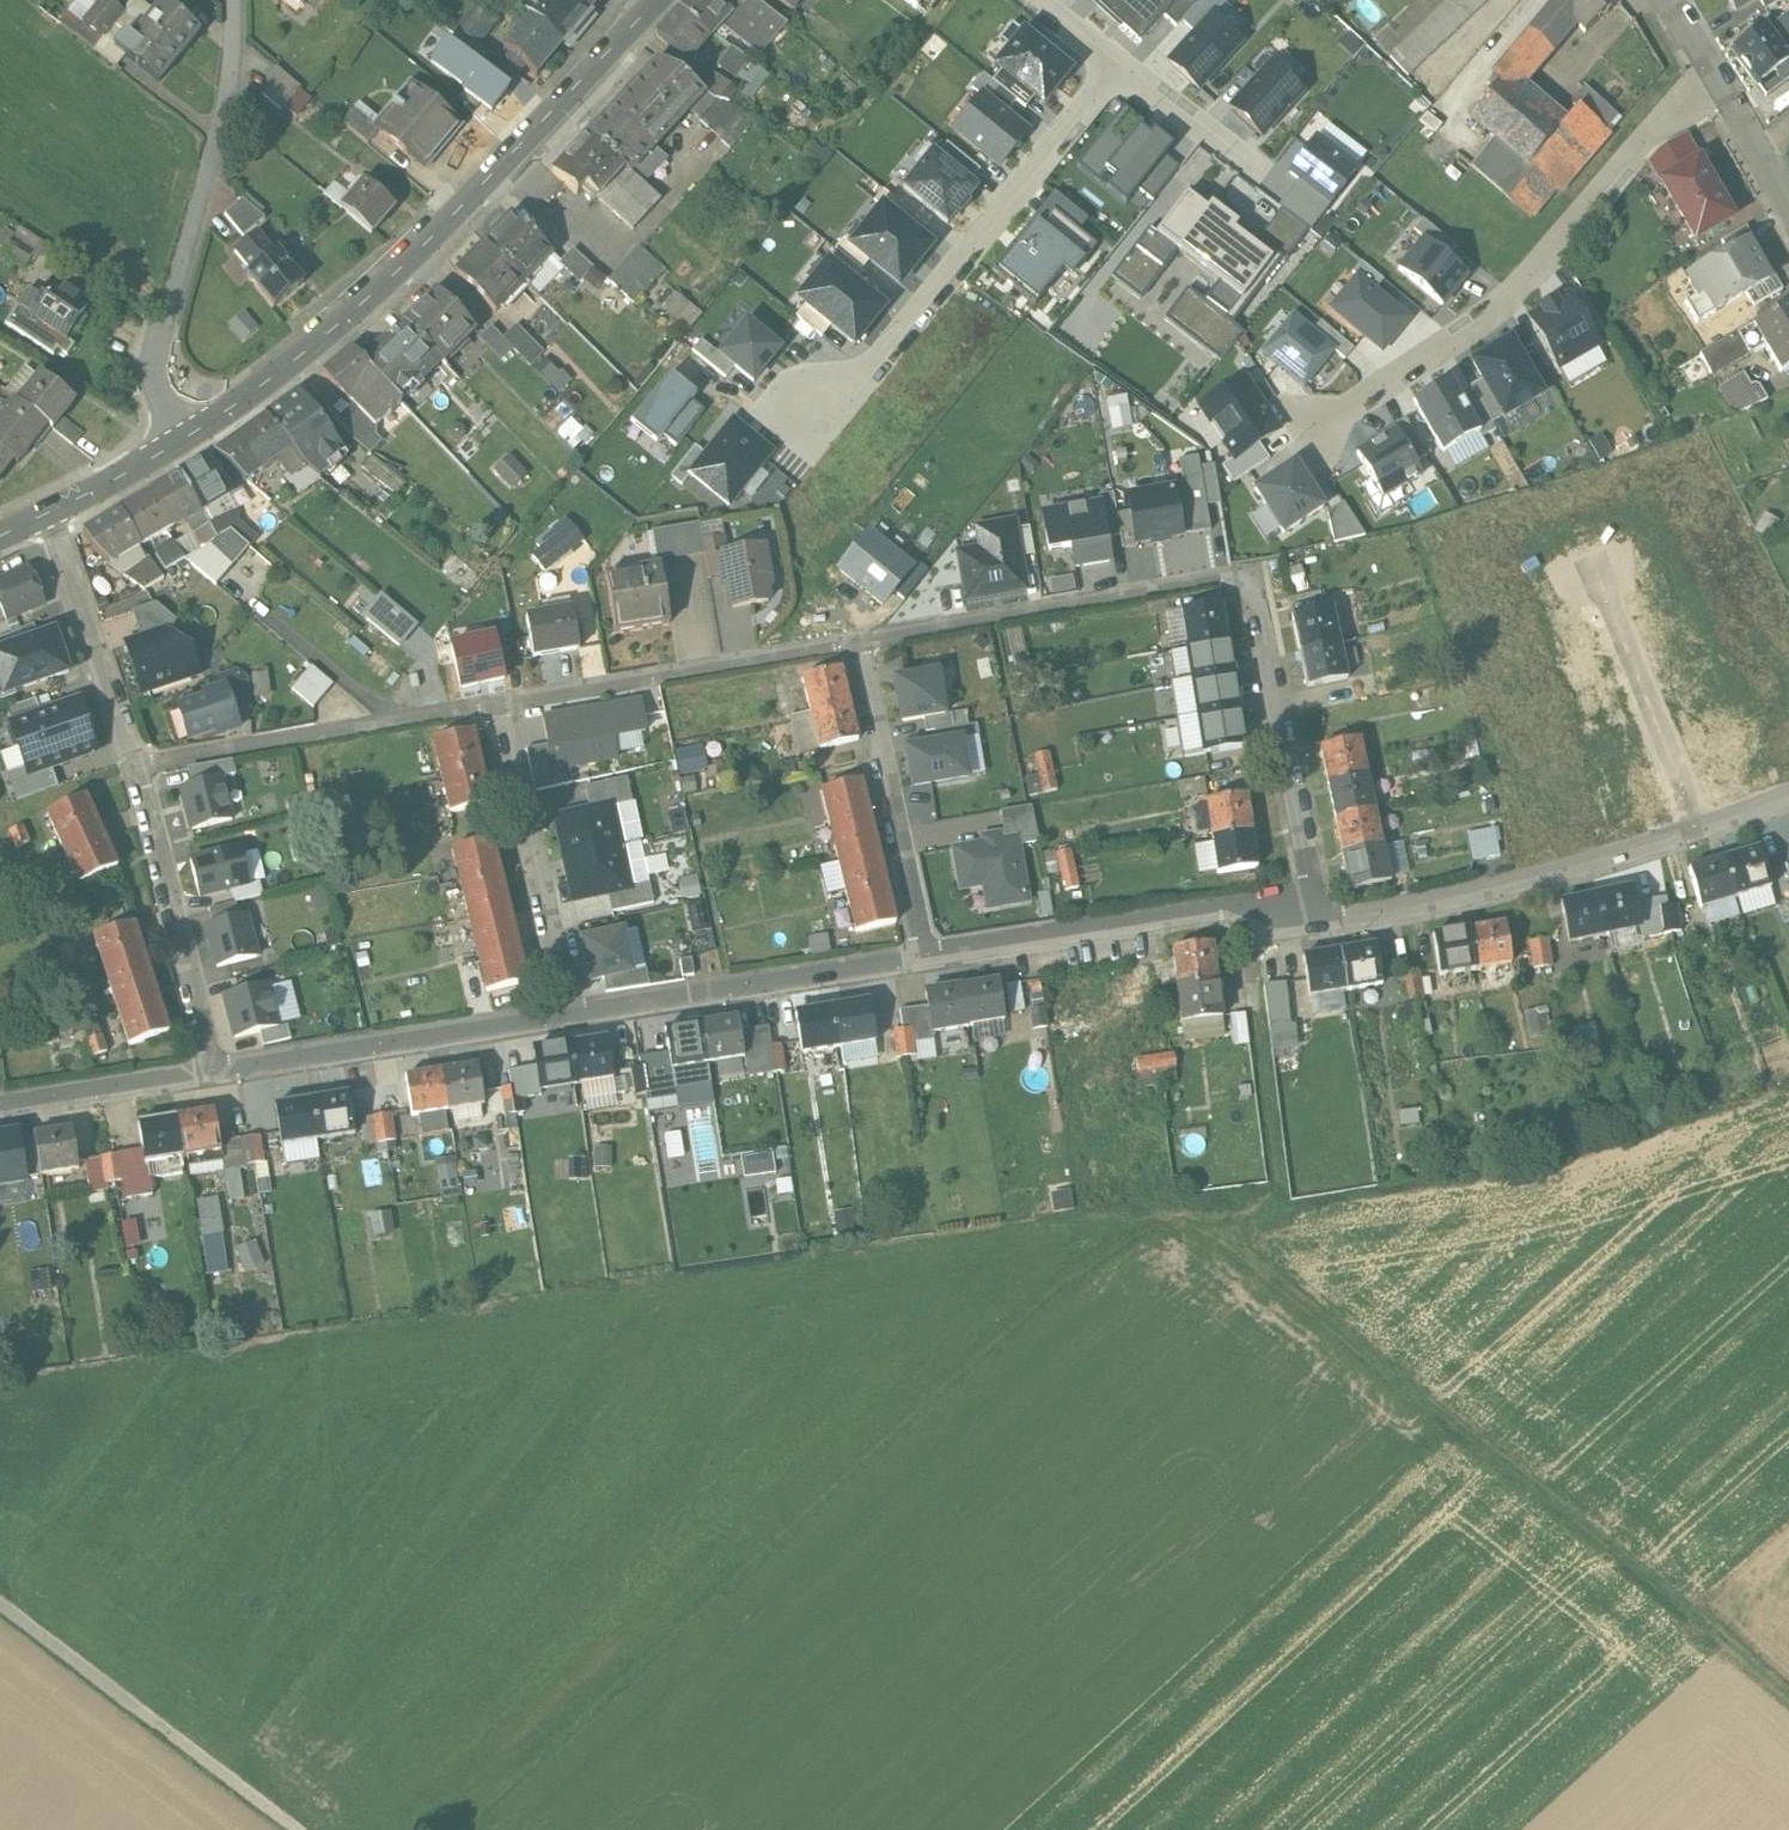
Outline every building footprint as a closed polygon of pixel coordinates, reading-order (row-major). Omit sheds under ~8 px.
[(104,0),(78,0),(60,23),(75,35),(84,24),(104,0)] [(106,0),(104,0),(84,24),(102,39),(113,25),(123,13),(106,0)] [(132,0),(106,0),(123,13),(133,1),(132,0)] [(142,29),(149,20),(145,16),(151,10),(139,0),(135,0),(123,13),(142,29)] [(521,11),(529,17),(562,45),(563,45),(564,46),(571,38),(577,38),(595,16),(576,0),(530,0),(521,11)] [(595,16),(609,0),(576,0),(595,16)] [(717,0),(687,0),(678,10),(707,36),(729,13),(730,12),(717,0)] [(729,13),(741,25),(745,20),(744,19),(758,4),(753,0),(740,0),(730,12),(729,13)] [(819,0),(781,0),(805,18),(819,0)] [(860,18),(874,0),(836,0),(860,18)] [(917,9),(924,0),(905,0),(917,9)] [(1098,4),(1141,43),(1164,17),(1180,0),(1102,0),(1098,4)] [(1164,17),(1176,28),(1182,21),(1196,5),(1191,0),(1180,0),(1164,17)] [(1182,21),(1195,33),(1211,16),(1224,2),(1222,0),(1201,0),(1196,5),(1182,21)] [(1376,41),(1409,76),(1489,0),(1420,0),(1376,41)] [(1493,77),(1499,82),(1514,94),(1575,21),(1558,0),(1493,77)] [(1575,21),(1586,34),(1621,3),(1618,0),(1558,0),(1575,21)] [(1737,11),(1755,0),(1730,0),(1737,11)] [(1766,10),(1783,0),(1760,0),(1766,10)] [(499,19),(477,3),(456,31),(458,33),(477,48),(499,19)] [(175,13),(163,4),(160,7),(155,4),(151,10),(145,16),(149,20),(142,29),(178,58),(199,33),(184,20),(187,16),(178,9),(175,13)] [(775,17),(758,4),(744,19),(745,20),(760,33),(766,27),(771,22),(775,17)] [(707,36),(678,10),(656,35),(685,61),(707,36)] [(1195,33),(1170,62),(1200,89),(1241,43),(1211,16),(1195,33)] [(562,45),(529,17),(504,47),(510,52),(527,67),(537,76),(562,45)] [(771,22),(766,27),(770,31),(775,26),(771,22)] [(84,24),(75,35),(94,49),(102,39),(84,24)] [(125,35),(113,25),(102,39),(94,49),(117,68),(125,57),(114,48),(125,35)] [(1766,27),(1733,52),(1758,84),(1788,61),(1788,58),(1766,27)] [(178,58),(142,29),(132,41),(125,35),(114,48),(157,83),(178,58)] [(477,48),(458,33),(449,45),(479,67),(488,55),(477,48)] [(1071,71),(1024,33),(997,67),(1043,105),(1071,71)] [(509,89),(479,67),(449,45),(447,43),(430,66),(491,112),(509,89)] [(749,62),(732,49),(719,66),(737,78),(749,62)] [(504,59),(521,74),(527,67),(510,52),(504,59)] [(659,60),(588,135),(625,169),(629,173),(654,147),(690,109),(705,94),(659,60)] [(1758,84),(1767,96),(1787,81),(1788,79),(1788,61),(1758,84)] [(769,76),(749,62),(737,78),(743,83),(738,93),(750,102),(769,76)] [(1271,65),(1231,109),(1263,137),(1301,92),(1271,65)] [(300,87),(278,68),(267,81),(271,84),(262,94),(281,110),(300,87)] [(731,86),(706,69),(694,85),(713,99),(720,100),(720,99),(729,105),(738,93),(730,87),(731,86)] [(982,75),(971,89),(982,97),(1004,115),(1015,102),(982,75)] [(1514,94),(1499,82),(1470,118),(1495,139),(1534,172),(1557,192),(1558,193),(1589,157),(1558,132),(1514,94)] [(1592,92),(1578,108),(1608,136),(1620,121),(1592,92)] [(401,108),(392,100),(389,102),(392,105),(375,126),(373,128),(378,132),(408,156),(409,155),(426,169),(461,127),(421,93),(405,113),(400,109),(401,108)] [(715,101),(705,94),(690,109),(699,117),(715,101)] [(954,131),(998,166),(1027,131),(1004,115),(982,97),(954,131)] [(699,117),(698,119),(730,149),(754,124),(725,104),(715,101),(699,117)] [(1126,205),(1139,190),(1166,156),(1174,147),(1154,131),(1150,136),(1142,129),(1146,124),(1125,107),(1077,166),(1098,183),(1108,172),(1116,178),(1107,189),(1126,205)] [(375,126),(354,108),(342,122),(368,144),(378,132),(373,128),(375,126)] [(1608,136),(1578,108),(1558,132),(1589,157),(1608,136)] [(625,169),(588,135),(561,163),(585,186),(598,198),(625,169)] [(1685,135),(1659,150),(1650,161),(1662,181),(1699,160),(1685,135)] [(1357,171),(1315,139),(1290,173),(1300,181),(1331,204),(1357,171)] [(1472,168),(1511,200),(1534,172),(1495,139),(1472,168)] [(947,145),(936,158),(969,184),(980,171),(947,145)] [(654,147),(629,173),(641,185),(642,184),(666,159),(654,147)] [(936,158),(927,150),(915,164),(921,168),(904,188),(948,223),(957,211),(960,212),(967,203),(965,201),(975,189),(969,184),(936,158)] [(1180,168),(1166,156),(1139,190),(1153,201),(1180,168)] [(1733,217),(1699,160),(1662,181),(1696,239),(1733,217)] [(585,186),(561,163),(552,172),(577,195),(585,186)] [(629,173),(625,169),(598,198),(632,230),(659,201),(642,184),(641,185),(629,173)] [(1557,192),(1534,172),(1511,200),(1533,220),(1557,192)] [(394,206),(363,180),(337,206),(369,232),(394,206)] [(1310,231),(1331,204),(1300,181),(1280,208),(1281,209),(1309,230),(1310,231)] [(1111,278),(1141,300),(1179,251),(1219,282),(1204,301),(1188,289),(1165,319),(1208,353),(1233,324),(1282,259),(1283,258),(1261,242),(1261,243),(1258,241),(1191,190),(1158,235),(1149,228),(1111,278)] [(1055,194),(1009,250),(1013,253),(1040,220),(1068,244),(1078,231),(1079,232),(1088,221),(1055,194)] [(265,219),(242,201),(224,215),(243,238),(265,219)] [(930,247),(884,209),(853,246),(900,284),(930,247)] [(1283,258),(1282,259),(1285,262),(1309,230),(1281,209),(1258,241),(1261,243),(1261,242),(1283,258)] [(552,252),(513,214),(485,242),(524,281),(552,252)] [(1009,250),(992,271),(1035,306),(1063,271),(1072,278),(1097,246),(1079,232),(1078,231),(1068,244),(1040,220),(1013,253),(1009,250)] [(1447,258),(1456,247),(1423,220),(1414,231),(1424,239),(1447,258)] [(1746,227),(1722,241),(1729,254),(1748,243),(1748,244),(1754,240),(1746,227)] [(273,254),(257,235),(234,253),(250,272),(247,275),(274,308),(304,284),(276,251),(273,254)] [(35,253),(14,239),(5,252),(26,266),(35,253)] [(1424,239),(1399,270),(1443,307),(1468,276),(1447,258),(1424,239)] [(524,281),(485,242),(457,272),(495,311),(524,281)] [(1748,244),(1748,243),(1729,254),(1688,278),(1699,297),(1705,293),(1716,311),(1746,293),(1769,280),(1769,279),(1748,244)] [(640,247),(609,281),(634,303),(664,269),(640,247)] [(593,267),(573,250),(559,265),(579,283),(593,267)] [(829,264),(855,284),(864,273),(838,252),(829,264)] [(1353,273),(1358,278),(1375,292),(1383,281),(1361,263),(1353,273)] [(855,284),(829,264),(811,286),(817,291),(805,306),(831,327),(855,346),(885,308),(855,284)] [(1769,280),(1746,293),(1754,306),(1783,289),(1775,276),(1769,279),(1769,280)] [(1382,351),(1408,320),(1375,292),(1358,278),(1332,309),(1382,351)] [(54,281),(31,315),(67,339),(73,329),(78,332),(87,319),(83,316),(90,305),(82,300),(86,295),(66,281),(62,287),(54,281)] [(475,329),(438,291),(405,324),(408,327),(441,361),(442,362),(475,329)] [(687,296),(673,310),(691,326),(704,311),(687,296)] [(1531,319),(1560,368),(1597,346),(1568,297),(1556,304),(1554,302),(1542,309),(1543,311),(1531,319)] [(1753,325),(1765,344),(1783,372),(1788,368),(1788,304),(1753,325)] [(822,338),(831,327),(805,306),(796,317),(822,338)] [(245,311),(232,321),(245,338),(258,328),(245,311)] [(1312,333),(1294,318),(1264,353),(1304,386),(1333,350),(1312,333)] [(1312,333),(1333,350),(1345,360),(1354,349),(1321,322),(1312,333)] [(780,351),(746,324),(719,356),(734,369),(753,384),(780,351)] [(1208,353),(1221,361),(1244,333),(1233,324),(1208,353)] [(1753,325),(1700,356),(1712,374),(1765,344),(1753,325)] [(441,361),(408,327),(391,342),(387,338),(375,349),(379,353),(365,366),(399,400),(441,361)] [(520,327),(506,340),(513,349),(528,364),(530,365),(544,352),(520,327)] [(506,340),(494,328),(482,340),(493,352),(501,360),(513,349),(506,340)] [(734,369),(719,356),(701,341),(692,352),(726,379),(734,369)] [(1511,341),(1473,363),(1483,380),(1505,416),(1542,395),(1511,341)] [(365,366),(349,349),(324,373),(350,401),(351,400),(375,425),(400,402),(365,366)] [(501,360),(493,352),(483,361),(506,386),(528,364),(513,349),(501,360)] [(544,352),(530,365),(553,390),(568,376),(544,352)] [(1753,384),(1746,372),(1721,386),(1735,415),(1767,400),(1760,384),(1755,382),(1753,384)] [(74,400),(40,374),(18,402),(48,426),(52,429),(61,417),(74,400)] [(696,397),(670,376),(631,425),(657,446),(663,437),(692,402),(696,397)] [(1200,409),(1234,459),(1258,443),(1281,428),(1247,378),(1200,409)] [(1474,393),(1492,424),(1505,416),(1483,380),(1471,387),(1474,393)] [(1413,402),(1443,454),(1480,433),(1481,432),(1462,400),(1451,381),(1413,402)] [(343,452),(299,392),(267,416),(290,447),(301,462),(306,467),(319,477),(343,452)] [(1116,428),(1137,424),(1130,393),(1110,397),(1116,428)] [(1474,393),(1462,400),(1481,432),(1480,433),(1483,437),(1496,431),(1492,424),(1474,393)] [(14,400),(6,410),(2,408),(0,411),(0,451),(12,460),(17,464),(48,426),(18,402),(14,400)] [(375,425),(370,429),(383,442),(413,415),(400,402),(375,425)] [(705,413),(692,402),(663,437),(676,448),(705,413)] [(267,416),(215,454),(246,480),(278,456),(290,447),(267,416)] [(357,416),(344,428),(353,440),(370,454),(383,442),(370,429),(357,416)] [(82,433),(61,417),(52,429),(73,445),(82,433)] [(1393,426),(1396,431),(1415,463),(1428,456),(1406,419),(1393,426)] [(771,453),(734,423),(706,456),(692,475),(729,505),(740,491),(758,468),(771,453)] [(1357,454),(1383,498),(1422,475),(1415,463),(1396,431),(1357,454)] [(1258,443),(1234,459),(1222,467),(1233,484),(1269,460),(1258,443)] [(290,447),(279,456),(281,460),(280,463),(289,475),(292,478),(306,467),(301,462),(290,447)] [(682,486),(692,475),(706,456),(695,447),(672,477),(682,486)] [(12,460),(0,451),(0,476),(12,460)] [(1605,482),(1627,535),(1694,508),(1673,455),(1605,482)] [(404,483),(371,456),(362,467),(395,494),(404,483)] [(209,459),(180,475),(201,511),(230,495),(223,483),(209,459)] [(1171,486),(1172,492),(1181,537),(1210,530),(1206,507),(1200,470),(1198,459),(1180,462),(1183,485),(1171,486)] [(1295,463),(1255,490),(1284,534),(1324,507),(1295,463)] [(306,467),(292,478),(289,475),(285,478),(298,495),(320,478),(319,477),(306,467)] [(758,468),(740,491),(751,499),(770,477),(758,468)] [(1200,470),(1206,507),(1220,504),(1213,468),(1200,470)] [(180,475),(146,495),(168,530),(201,511),(180,475)] [(233,478),(223,483),(230,495),(239,489),(233,478)] [(1181,537),(1172,492),(1128,500),(1131,514),(1136,545),(1138,545),(1152,542),(1153,547),(1166,544),(1166,540),(1181,537)] [(168,530),(146,495),(118,511),(140,546),(168,530)] [(1101,506),(1106,539),(1121,537),(1117,517),(1114,495),(1099,497),(1101,506)] [(1336,537),(1360,531),(1353,501),(1329,506),(1336,537)] [(1101,506),(1043,515),(1050,552),(1071,548),(1075,568),(1110,562),(1106,539),(1101,506)] [(140,546),(118,511),(84,531),(94,549),(111,563),(140,546)] [(1131,514),(1117,517),(1121,537),(1123,550),(1138,547),(1138,545),(1136,545),(1131,514)] [(225,517),(210,526),(218,540),(232,532),(228,523),(225,517)] [(567,520),(554,531),(559,536),(533,557),(545,572),(584,541),(567,520)] [(721,522),(700,526),(704,553),(709,580),(725,577),(721,556),(726,555),(721,522)] [(991,548),(959,554),(967,599),(1026,589),(1014,522),(987,526),(991,548)] [(699,525),(653,533),(658,561),(704,553),(700,526),(699,525)] [(218,540),(210,526),(195,534),(204,549),(207,547),(211,544),(218,540)] [(251,548),(232,532),(218,540),(211,544),(215,548),(225,556),(234,565),(251,548)] [(911,570),(868,535),(840,571),(883,605),(911,570)] [(175,542),(155,553),(166,570),(171,567),(176,564),(185,559),(175,542)] [(211,544),(207,547),(210,552),(215,548),(211,544)] [(726,555),(721,556),(725,577),(727,588),(730,588),(733,608),(768,602),(766,587),(769,587),(763,549),(726,555)] [(225,556),(205,575),(216,585),(234,565),(225,556)] [(185,559),(176,564),(180,570),(190,563),(185,559)] [(152,561),(127,577),(143,590),(164,578),(152,561)] [(0,580),(0,603),(6,619),(45,603),(30,567),(0,580)] [(640,578),(609,583),(608,576),(606,577),(616,633),(670,624),(661,568),(639,572),(640,578)] [(176,620),(156,603),(132,611),(137,625),(144,623),(149,637),(167,632),(168,632),(176,620)] [(1221,604),(1182,611),(1188,647),(1227,641),(1221,604)] [(1332,607),(1293,616),(1300,651),(1339,643),(1332,607)] [(572,611),(527,619),(533,656),(578,649),(572,611)] [(0,637),(0,653),(39,639),(34,623),(0,637)] [(1,679),(5,678),(10,691),(69,671),(55,631),(43,635),(44,638),(39,639),(0,653),(0,677),(1,679)] [(1013,659),(1017,678),(1031,675),(1026,656),(1027,656),(1022,631),(1007,634),(1013,659)] [(168,632),(167,632),(149,637),(128,644),(143,690),(197,672),(190,650),(168,632)] [(452,646),(461,689),(505,679),(495,637),(452,646)] [(1227,641),(1188,647),(1193,682),(1233,676),(1227,641)] [(1339,643),(1300,651),(1308,687),(1347,679),(1339,643)] [(312,666),(292,689),(314,707),(333,684),(312,666)] [(237,669),(216,676),(221,689),(225,688),(234,716),(251,710),(249,679),(237,669)] [(841,670),(784,683),(792,717),(810,712),(811,714),(850,705),(841,670)] [(272,691),(272,671),(254,671),(254,691),(272,691)] [(896,680),(903,722),(924,719),(945,715),(938,673),(896,680)] [(1031,675),(1017,678),(1021,697),(1035,693),(1031,675)] [(1233,676),(1193,682),(1199,717),(1238,711),(1233,676)] [(221,689),(205,695),(206,699),(179,708),(189,740),(217,731),(218,735),(238,729),(234,716),(225,688),(221,689)] [(1429,689),(1414,692),(1416,707),(1431,704),(1429,689)] [(9,708),(14,722),(41,712),(36,698),(9,708)] [(14,722),(11,723),(30,775),(97,751),(87,723),(86,723),(78,699),(41,712),(14,722)] [(612,737),(645,732),(640,701),(545,718),(549,745),(553,770),(569,768),(616,759),(612,737)] [(690,705),(675,708),(679,727),(694,724),(690,705)] [(850,705),(811,714),(812,717),(795,721),(803,754),(858,740),(850,705)] [(1238,711),(1199,717),(1205,754),(1244,747),(1238,711)] [(945,715),(924,719),(926,733),(935,731),(968,726),(966,712),(945,715)] [(968,726),(935,731),(937,745),(960,742),(980,738),(978,724),(968,726)] [(473,732),(433,741),(442,777),(482,768),(473,732)] [(1360,739),(1321,748),(1328,784),(1367,775),(1360,739)] [(937,745),(908,750),(914,786),(966,777),(960,742),(937,745)] [(553,770),(549,745),(527,750),(536,791),(562,786),(572,784),(569,768),(553,770)] [(1096,746),(1085,754),(1092,765),(1104,758),(1096,746)] [(700,750),(690,751),(691,760),(702,758),(700,750)] [(1048,753),(1021,759),(1025,779),(1039,775),(1052,772),(1048,753)] [(232,761),(190,767),(195,785),(221,778),(236,774),(232,761)] [(482,768),(442,777),(451,813),(491,804),(482,768)] [(1052,772),(1039,775),(1025,779),(1029,797),(1030,805),(1057,801),(1055,791),(1057,790),(1052,772)] [(1184,794),(1208,789),(1205,775),(1181,779),(1184,794)] [(1367,775),(1328,784),(1336,818),(1374,810),(1367,775)] [(232,820),(221,778),(195,785),(181,788),(192,830),(232,820)] [(556,817),(565,859),(641,842),(627,778),(585,787),(590,810),(556,817)] [(861,782),(822,792),(830,828),(870,818),(861,782)] [(572,784),(562,786),(564,796),(574,794),(572,784)] [(1246,795),(1207,802),(1212,838),(1252,831),(1246,795)] [(85,796),(47,814),(63,849),(102,832),(85,796)] [(1374,810),(1336,818),(1343,853),(1382,845),(1374,810)] [(870,818),(830,828),(839,863),(879,853),(870,818)] [(1475,857),(1504,852),(1500,825),(1470,830),(1475,857)] [(22,826),(9,832),(16,848),(30,842),(22,826)] [(1252,831),(1212,838),(1218,874),(1258,867),(1252,831)] [(102,832),(63,849),(80,884),(118,867),(102,832)] [(984,844),(954,849),(961,890),(995,884),(998,907),(1028,902),(1017,839),(1001,842),(984,844)] [(493,841),(453,851),(462,887),(501,877),(493,841)] [(565,859),(574,901),(608,894),(632,889),(631,887),(650,883),(641,842),(565,859)] [(1382,845),(1343,853),(1350,889),(1389,881),(1382,845)] [(242,848),(191,861),(199,898),(232,888),(251,884),(242,848)] [(1759,849),(1724,859),(1735,897),(1770,887),(1759,849)] [(1070,851),(1057,854),(1061,873),(1074,869),(1070,851)] [(879,853),(839,863),(847,897),(887,887),(879,853)] [(1735,897),(1724,859),(1690,869),(1701,907),(1735,897)] [(1074,869),(1061,873),(1065,891),(1079,888),(1074,869)] [(697,880),(695,872),(681,875),(685,896),(699,894),(697,880)] [(501,877),(462,887),(470,921),(510,912),(501,877)] [(47,879),(34,885),(41,901),(54,895),(47,879)] [(251,884),(232,888),(237,903),(262,896),(259,882),(251,884)] [(632,889),(608,894),(612,913),(654,904),(650,883),(631,887),(632,889)] [(887,887),(847,897),(856,933),(896,923),(887,887)] [(1632,889),(1597,896),(1605,934),(1640,927),(1632,889)] [(1597,896),(1562,903),(1570,942),(1605,934),(1597,896)] [(702,902),(688,905),(694,935),(708,932),(702,902)] [(209,910),(212,924),(240,917),(237,903),(209,910)] [(1677,905),(1668,906),(1672,933),(1681,932),(1677,905)] [(1668,906),(1659,907),(1663,934),(1672,933),(1668,906)] [(510,912),(470,921),(478,956),(518,946),(510,912)] [(247,915),(240,917),(212,924),(207,926),(218,968),(257,958),(247,915)] [(134,924),(94,937),(106,974),(146,961),(134,924)] [(1505,924),(1470,930),(1476,969),(1512,963),(1505,924)] [(1470,930),(1434,936),(1440,975),(1476,969),(1470,930)] [(623,932),(582,940),(591,982),(604,979),(632,973),(623,932)] [(1547,939),(1538,941),(1543,968),(1552,966),(1547,939)] [(1538,941),(1529,943),(1534,969),(1543,968),(1538,941)] [(1213,944),(1173,949),(1178,985),(1217,980),(1213,944)] [(71,945),(58,950),(63,966),(77,962),(71,945)] [(1375,945),(1340,951),(1346,990),(1382,984),(1375,945)] [(518,946),(478,956),(487,992),(527,982),(518,946)] [(1340,951),(1304,957),(1310,996),(1346,990),(1340,951)] [(692,959),(680,961),(682,977),(694,976),(692,959)] [(146,961),(106,974),(118,1009),(157,996),(146,961)] [(632,973),(604,979),(606,993),(650,986),(646,969),(632,973)] [(1423,999),(1419,972),(1410,974),(1414,1000),(1423,999)] [(1410,974),(1401,975),(1405,1002),(1414,1000),(1410,974)] [(1217,980),(1178,985),(1182,1022),(1222,1017),(1217,980)] [(1026,1007),(1025,981),(1010,982),(1011,1008),(1026,1007)] [(998,982),(962,988),(969,1026),(1004,1021),(998,982)] [(1286,983),(1264,986),(1269,1027),(1291,1024),(1286,983)] [(224,996),(235,1038),(260,1032),(278,1027),(267,984),(224,996)] [(962,988),(927,993),(929,1008),(933,1032),(969,1026),(962,988)] [(87,991),(73,996),(74,998),(65,1000),(70,1015),(92,1007),(87,991)] [(157,996),(118,1009),(129,1046),(169,1033),(157,996)] [(868,1003),(832,1008),(839,1047),(874,1042),(868,1003)] [(832,1008),(796,1014),(803,1053),(839,1047),(832,1008)] [(900,1011),(902,1031),(912,1029),(914,1044),(934,1041),(933,1032),(929,1008),(900,1011)] [(1044,1008),(1030,1010),(1034,1030),(1047,1028),(1047,1024),(1044,1008)] [(1556,1027),(1552,1008),(1546,1010),(1550,1028),(1556,1027)] [(1546,1009),(1526,1013),(1530,1033),(1550,1029),(1546,1010),(1546,1009)] [(743,1058),(737,1019),(702,1025),(708,1064),(743,1058)] [(1080,1020),(1047,1024),(1047,1028),(1048,1035),(1085,1031),(1084,1021),(1080,1022),(1080,1020)] [(278,1027),(260,1032),(264,1046),(291,1038),(288,1024),(278,1027)] [(1572,1024),(1564,1025),(1566,1037),(1574,1035),(1572,1024)] [(702,1025),(666,1030),(672,1069),(708,1064),(702,1025)] [(912,1029),(902,1031),(907,1057),(916,1056),(914,1044),(912,1029)] [(902,1031),(893,1032),(897,1059),(907,1057),(902,1031)] [(102,1036),(88,1041),(93,1057),(107,1052),(102,1036)] [(1377,1039),(1359,1041),(1361,1054),(1376,1052),(1378,1052),(1377,1039)] [(606,1040),(571,1045),(577,1084),(582,1084),(585,1101),(615,1095),(606,1040)] [(571,1045),(535,1051),(541,1090),(577,1084),(571,1045)] [(781,1046),(772,1047),(776,1074),(785,1073),(781,1046)] [(772,1047),(763,1049),(767,1075),(776,1074),(772,1047)] [(1376,1052),(1361,1054),(1362,1065),(1377,1063),(1376,1052)] [(1174,1055),(1155,1057),(1157,1071),(1176,1068),(1174,1055)] [(1155,1057),(1136,1060),(1138,1074),(1140,1087),(1159,1085),(1157,1071),(1155,1057)] [(477,1066),(442,1072),(448,1111),(484,1105),(477,1066)] [(654,1093),(650,1066),(641,1068),(645,1095),(654,1093)] [(645,1095),(641,1068),(632,1069),(636,1096),(645,1095)] [(976,1070),(965,1071),(965,1080),(977,1079),(976,1070)] [(442,1072),(406,1078),(412,1117),(448,1111),(442,1072)] [(524,1114),(520,1087),(511,1088),(515,1115),(524,1114)] [(511,1088),(502,1090),(506,1116),(515,1115),(511,1088)] [(348,1095),(313,1101),(319,1140),(355,1134),(348,1095)] [(313,1101),(276,1107),(282,1146),(319,1140),(313,1101)] [(214,1112),(177,1118),(184,1158),(221,1152),(214,1112)] [(391,1115),(382,1116),(386,1143),(395,1142),(391,1115)] [(382,1116),(373,1118),(377,1144),(386,1143),(382,1116)] [(177,1118),(139,1124),(144,1151),(146,1164),(184,1158),(177,1118)] [(73,1130),(37,1136),(43,1176),(79,1170),(73,1130)] [(18,1138),(18,1134),(0,1137),(0,1186),(25,1182),(25,1179),(18,1138)] [(25,1179),(43,1176),(37,1136),(18,1138),(25,1179)] [(259,1137),(250,1138),(255,1165),(264,1163),(259,1137)] [(250,1138),(241,1139),(246,1166),(255,1165),(250,1138)] [(748,1176),(780,1171),(776,1147),(744,1152),(748,1176)] [(146,1164),(144,1151),(118,1155),(125,1198),(151,1194),(146,1164)] [(442,1187),(459,1187),(457,1156),(440,1157),(442,1187)] [(108,1188),(102,1159),(85,1162),(90,1192),(108,1188)] [(485,1178),(468,1180),(470,1195),(486,1192),(485,1178)] [(221,1194),(199,1197),(210,1272),(231,1269),(221,1194)] [(388,1214),(373,1215),(377,1235),(391,1234),(388,1214)] [(239,1245),(247,1269),(267,1261),(258,1238),(239,1245)]
